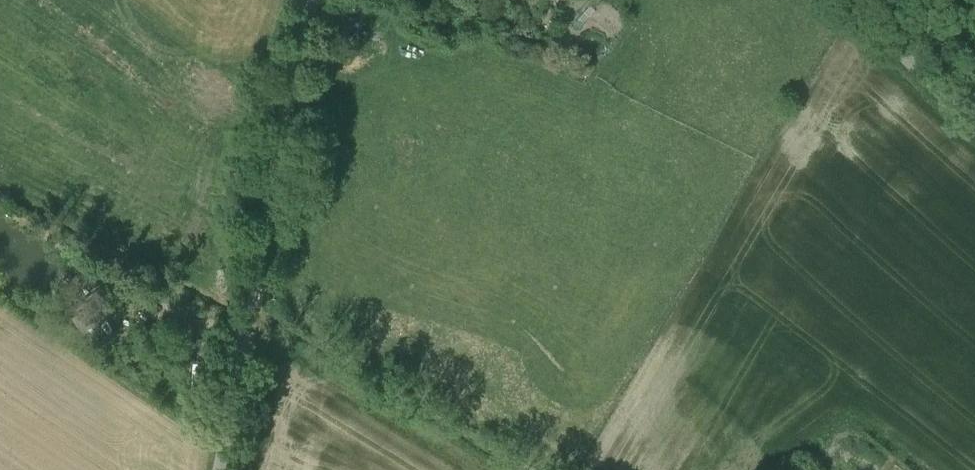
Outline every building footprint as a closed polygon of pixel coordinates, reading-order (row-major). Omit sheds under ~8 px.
[(532,9),(541,0),(522,0),(532,9)] [(210,390),(210,363),(197,363),(197,390),(210,390)]
